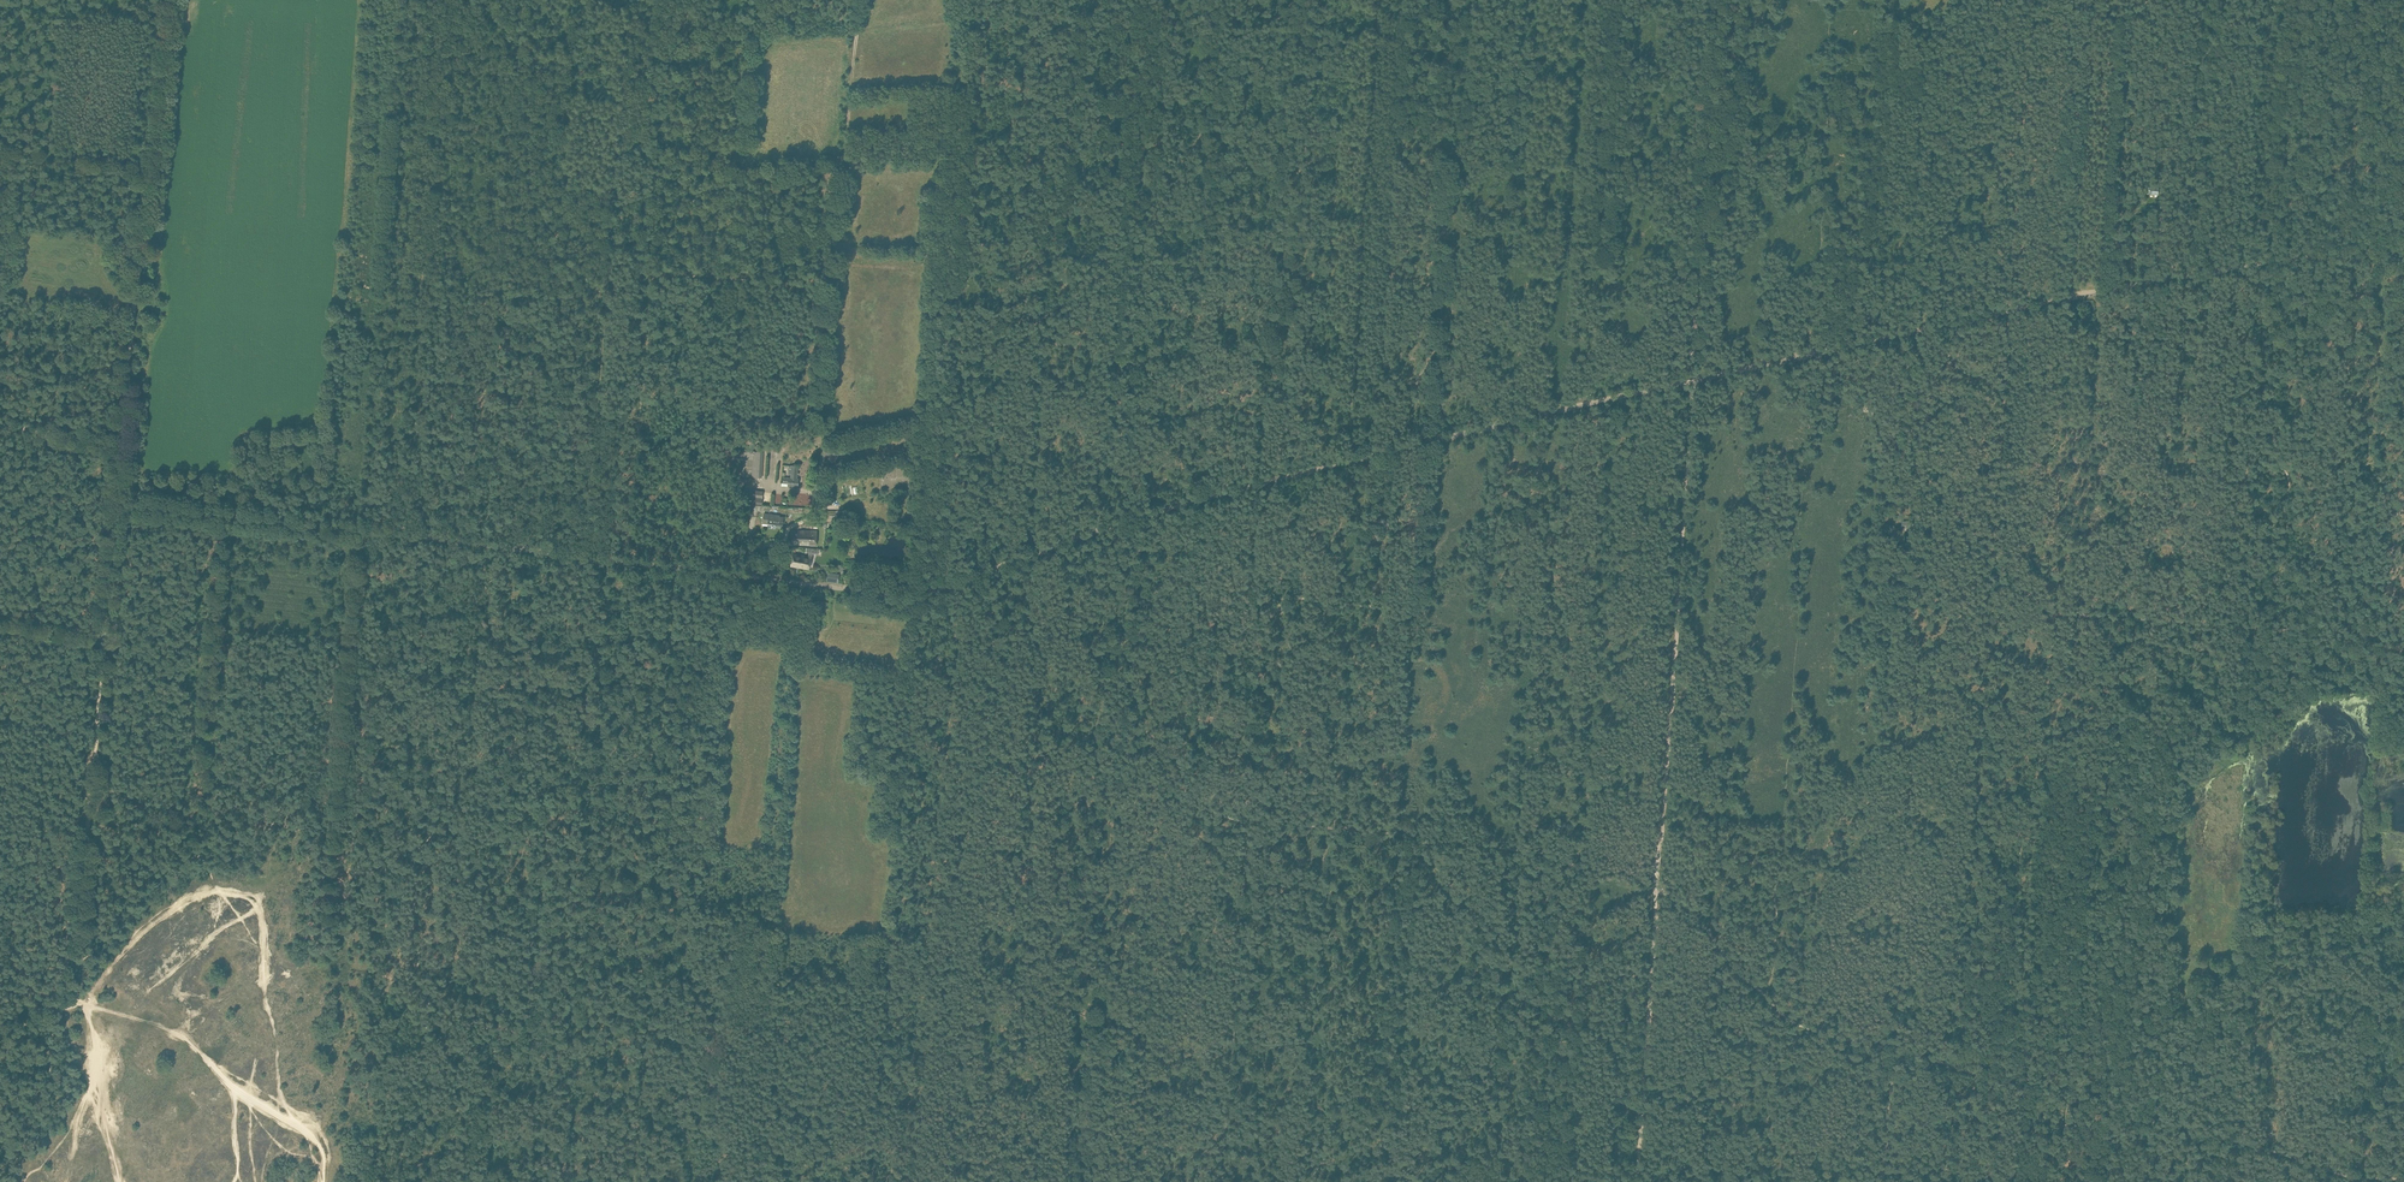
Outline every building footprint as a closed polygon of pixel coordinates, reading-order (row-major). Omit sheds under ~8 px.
[(731,450),(731,459),(743,459),(743,451),(731,450)] [(746,451),(746,466),(748,466),(748,471),(752,471),(752,477),(762,477),(763,452),(746,451)] [(797,478),(798,466),(792,465),(788,465),(788,473),(791,473),(791,478),(783,477),(783,482),(788,482),(788,485),(792,485),(792,487),(797,487),(797,486),(798,486),(798,478),(797,478)] [(749,500),(748,503),(762,504),(763,491),(744,489),(744,497),(748,497),(747,500),(749,500)] [(767,523),(776,524),(775,526),(781,527),(782,524),(783,517),(777,516),(778,515),(763,513),(762,524),(767,524),(767,523)] [(1902,527),(1902,530),(1906,530),(1906,527),(1910,527),(1910,521),(1902,521),(1902,527)] [(791,530),(790,543),(816,545),(817,531),(791,530)] [(800,554),(793,553),(790,566),(809,569),(811,557),(800,554)] [(827,572),(826,581),(838,582),(839,574),(827,572)]
